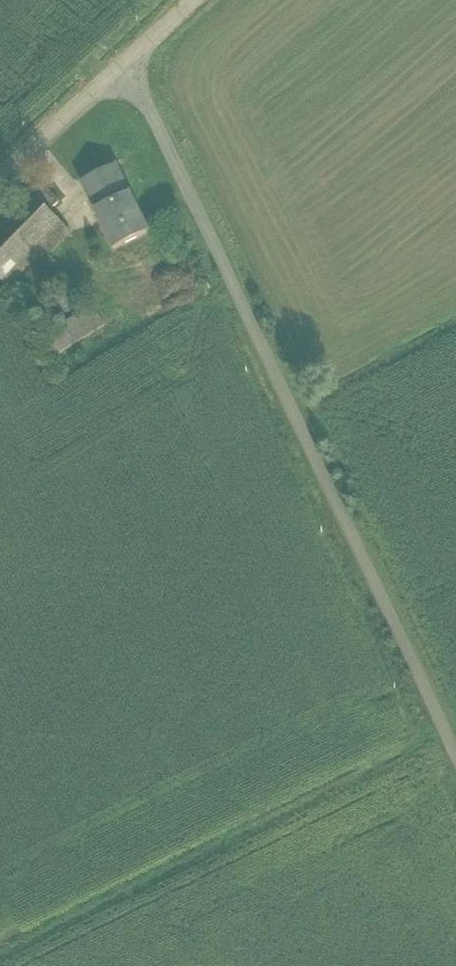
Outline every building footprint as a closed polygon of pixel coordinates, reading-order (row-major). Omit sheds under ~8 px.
[(105,243),(143,227),(114,160),(76,176),(105,243)] [(36,282),(49,268),(43,263),(89,214),(72,198),(13,261),(36,282)]
